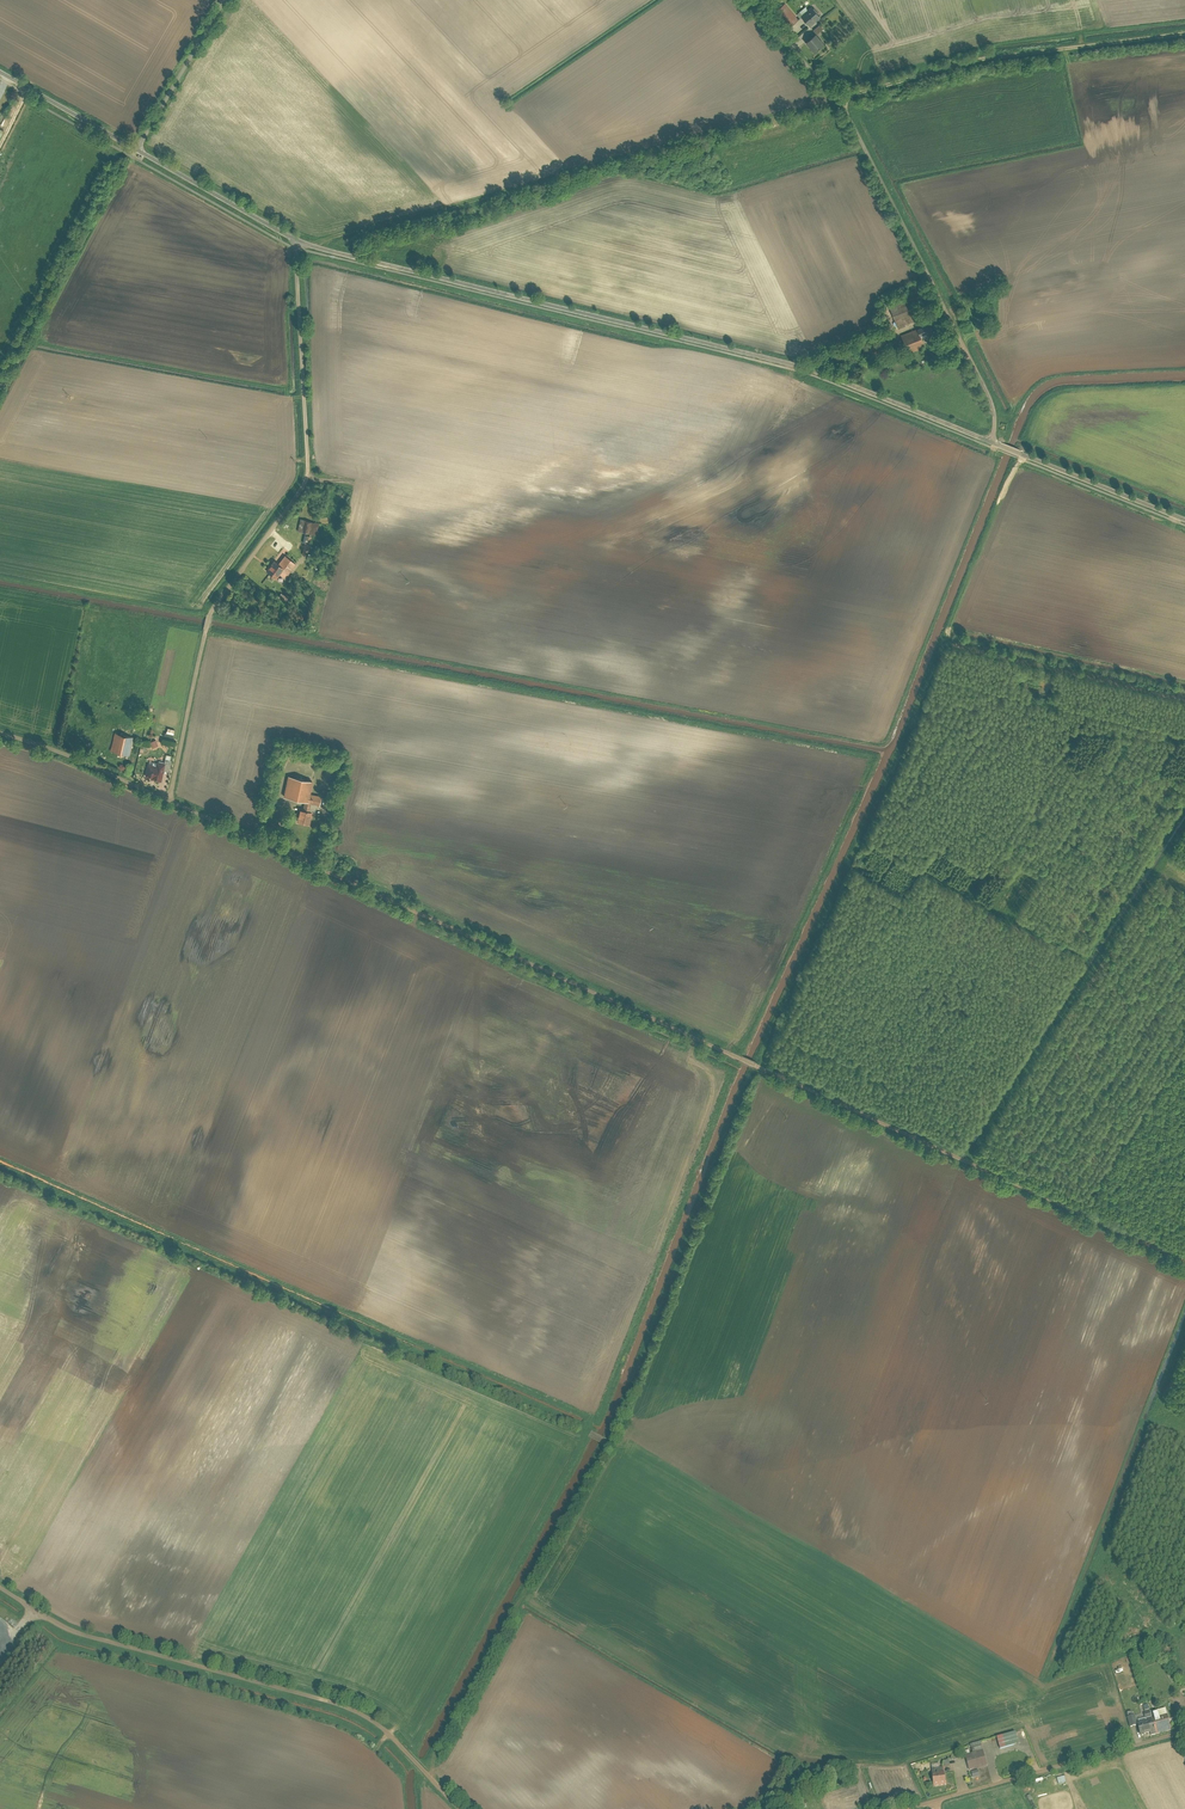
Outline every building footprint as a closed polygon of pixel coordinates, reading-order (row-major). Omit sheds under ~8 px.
[(799,20),(785,3),(777,11),(790,27),(799,20)] [(821,18),(811,7),(801,16),(810,27),(821,18)] [(825,45),(816,34),(805,43),(814,54),(825,45)] [(920,317),(909,291),(887,300),(897,326),(920,317)] [(917,327),(901,334),(908,352),(925,345),(919,332),(927,328),(928,330),(941,325),(936,315),(923,321),(923,322),(917,325),(917,327)] [(883,340),(866,347),(869,355),(878,352),(880,356),(888,353),(883,340)] [(317,535),(320,524),(301,519),(299,530),(317,535)] [(312,537),(306,535),(303,543),(310,545),(312,537)] [(285,563),(284,565),(287,567),(291,570),(292,570),(297,563),(288,558),(285,563)] [(275,568),(284,574),(286,570),(287,567),(284,565),(285,563),(280,560),(275,568)] [(115,733),(110,750),(129,755),(134,738),(115,733)] [(157,762),(148,760),(145,772),(163,777),(167,761),(158,759),(157,762)] [(314,780),(290,775),(285,795),(306,800),(304,808),(301,808),(299,820),(312,823),(314,815),(315,815),(317,805),(321,806),(323,795),(312,792),(314,780)] [(1168,1713),(1153,1718),(1157,1734),(1172,1729),(1168,1713)] [(1127,1717),(1129,1728),(1136,1726),(1133,1716),(1127,1717)] [(1139,1721),(1144,1740),(1158,1736),(1157,1734),(1153,1718),(1139,1721)] [(998,1738),(1001,1748),(1029,1740),(1026,1729),(998,1738)] [(984,1751),(967,1756),(971,1770),(988,1765),(984,1751)] [(946,1772),(934,1773),(936,1786),(948,1784),(946,1772)] [(798,1808),(807,1808),(806,1800),(797,1801),(798,1808)]
